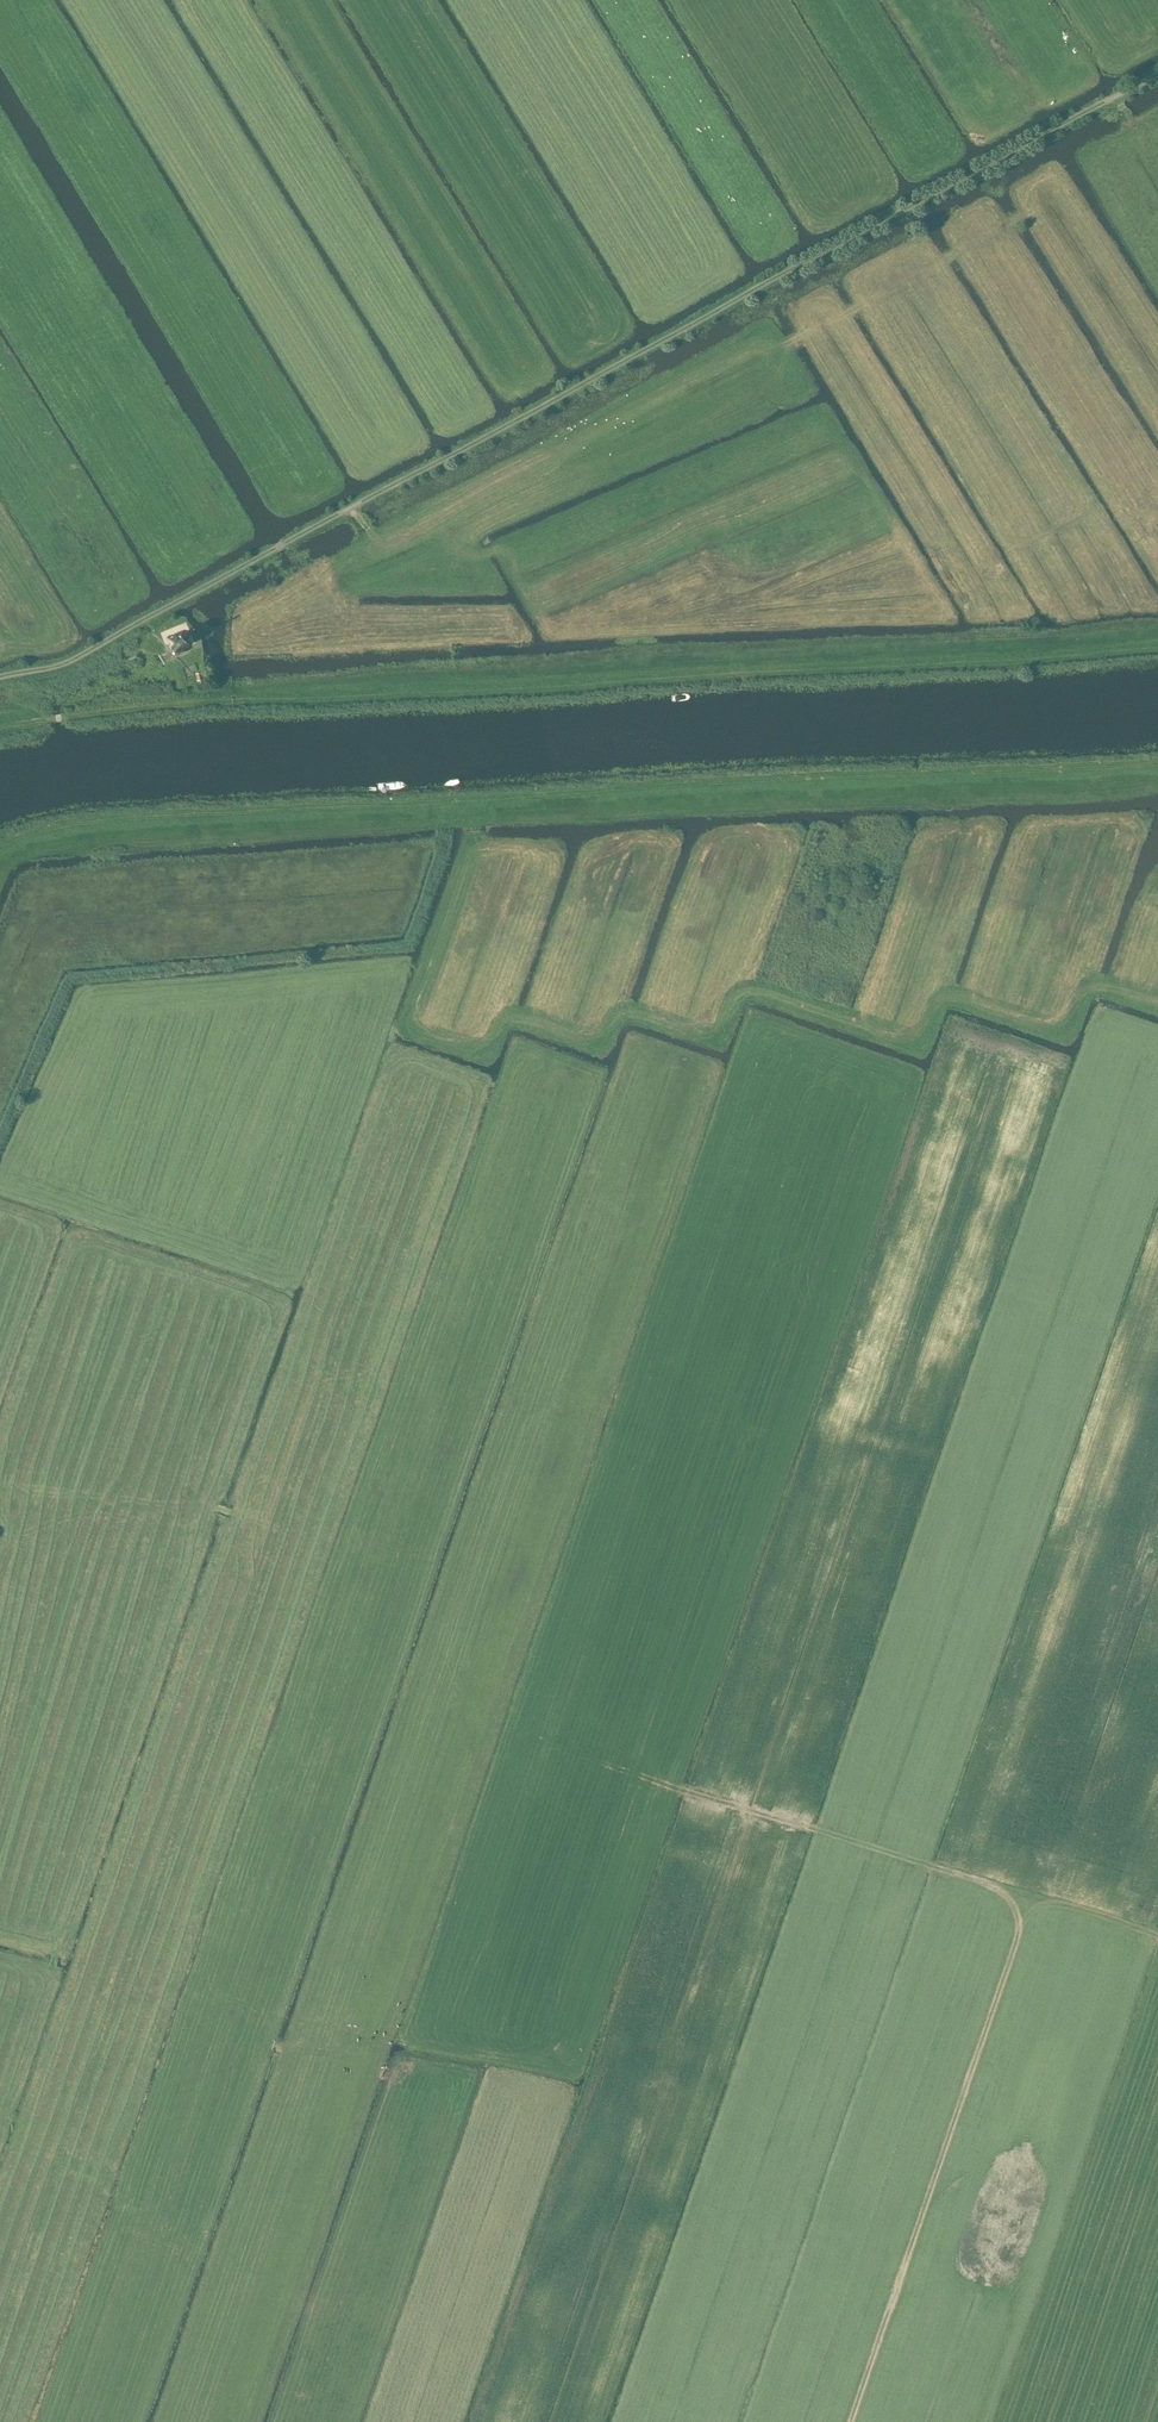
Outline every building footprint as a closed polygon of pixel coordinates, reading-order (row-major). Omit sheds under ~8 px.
[(174,652),(189,646),(183,631),(168,637),(174,652)]
